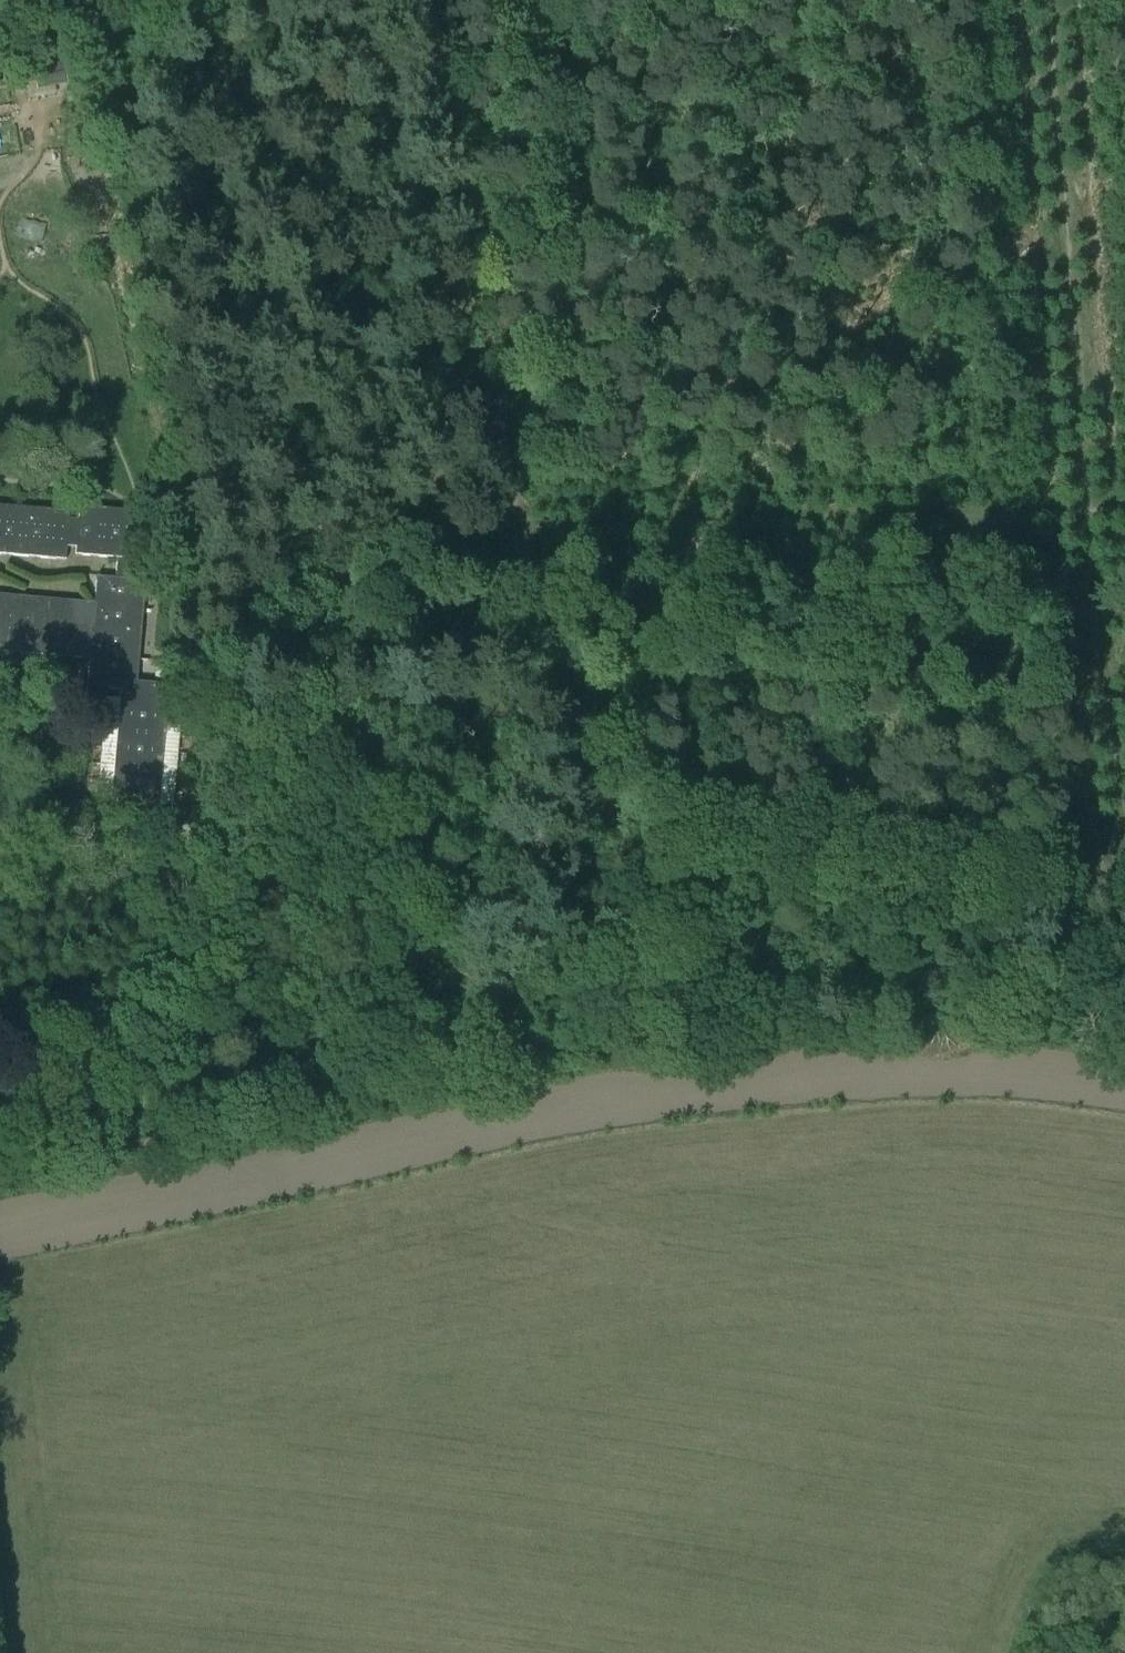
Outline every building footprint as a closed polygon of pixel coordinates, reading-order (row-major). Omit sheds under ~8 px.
[(38,90),(64,85),(60,64),(34,69),(38,90)] [(18,70),(6,72),(8,82),(19,81),(18,70)] [(89,662),(87,689),(120,692),(110,799),(158,803),(169,685),(137,682),(145,581),(124,580),(127,549),(137,550),(139,522),(130,521),(130,512),(79,506),(78,519),(69,519),(69,512),(0,506),(0,554),(64,560),(65,547),(75,548),(75,554),(116,558),(115,579),(97,577),(94,605),(0,597),(0,654),(89,662)] [(155,666),(146,666),(146,678),(154,679),(155,666)] [(60,759),(67,705),(59,704),(63,677),(49,675),(39,756),(60,759)]
